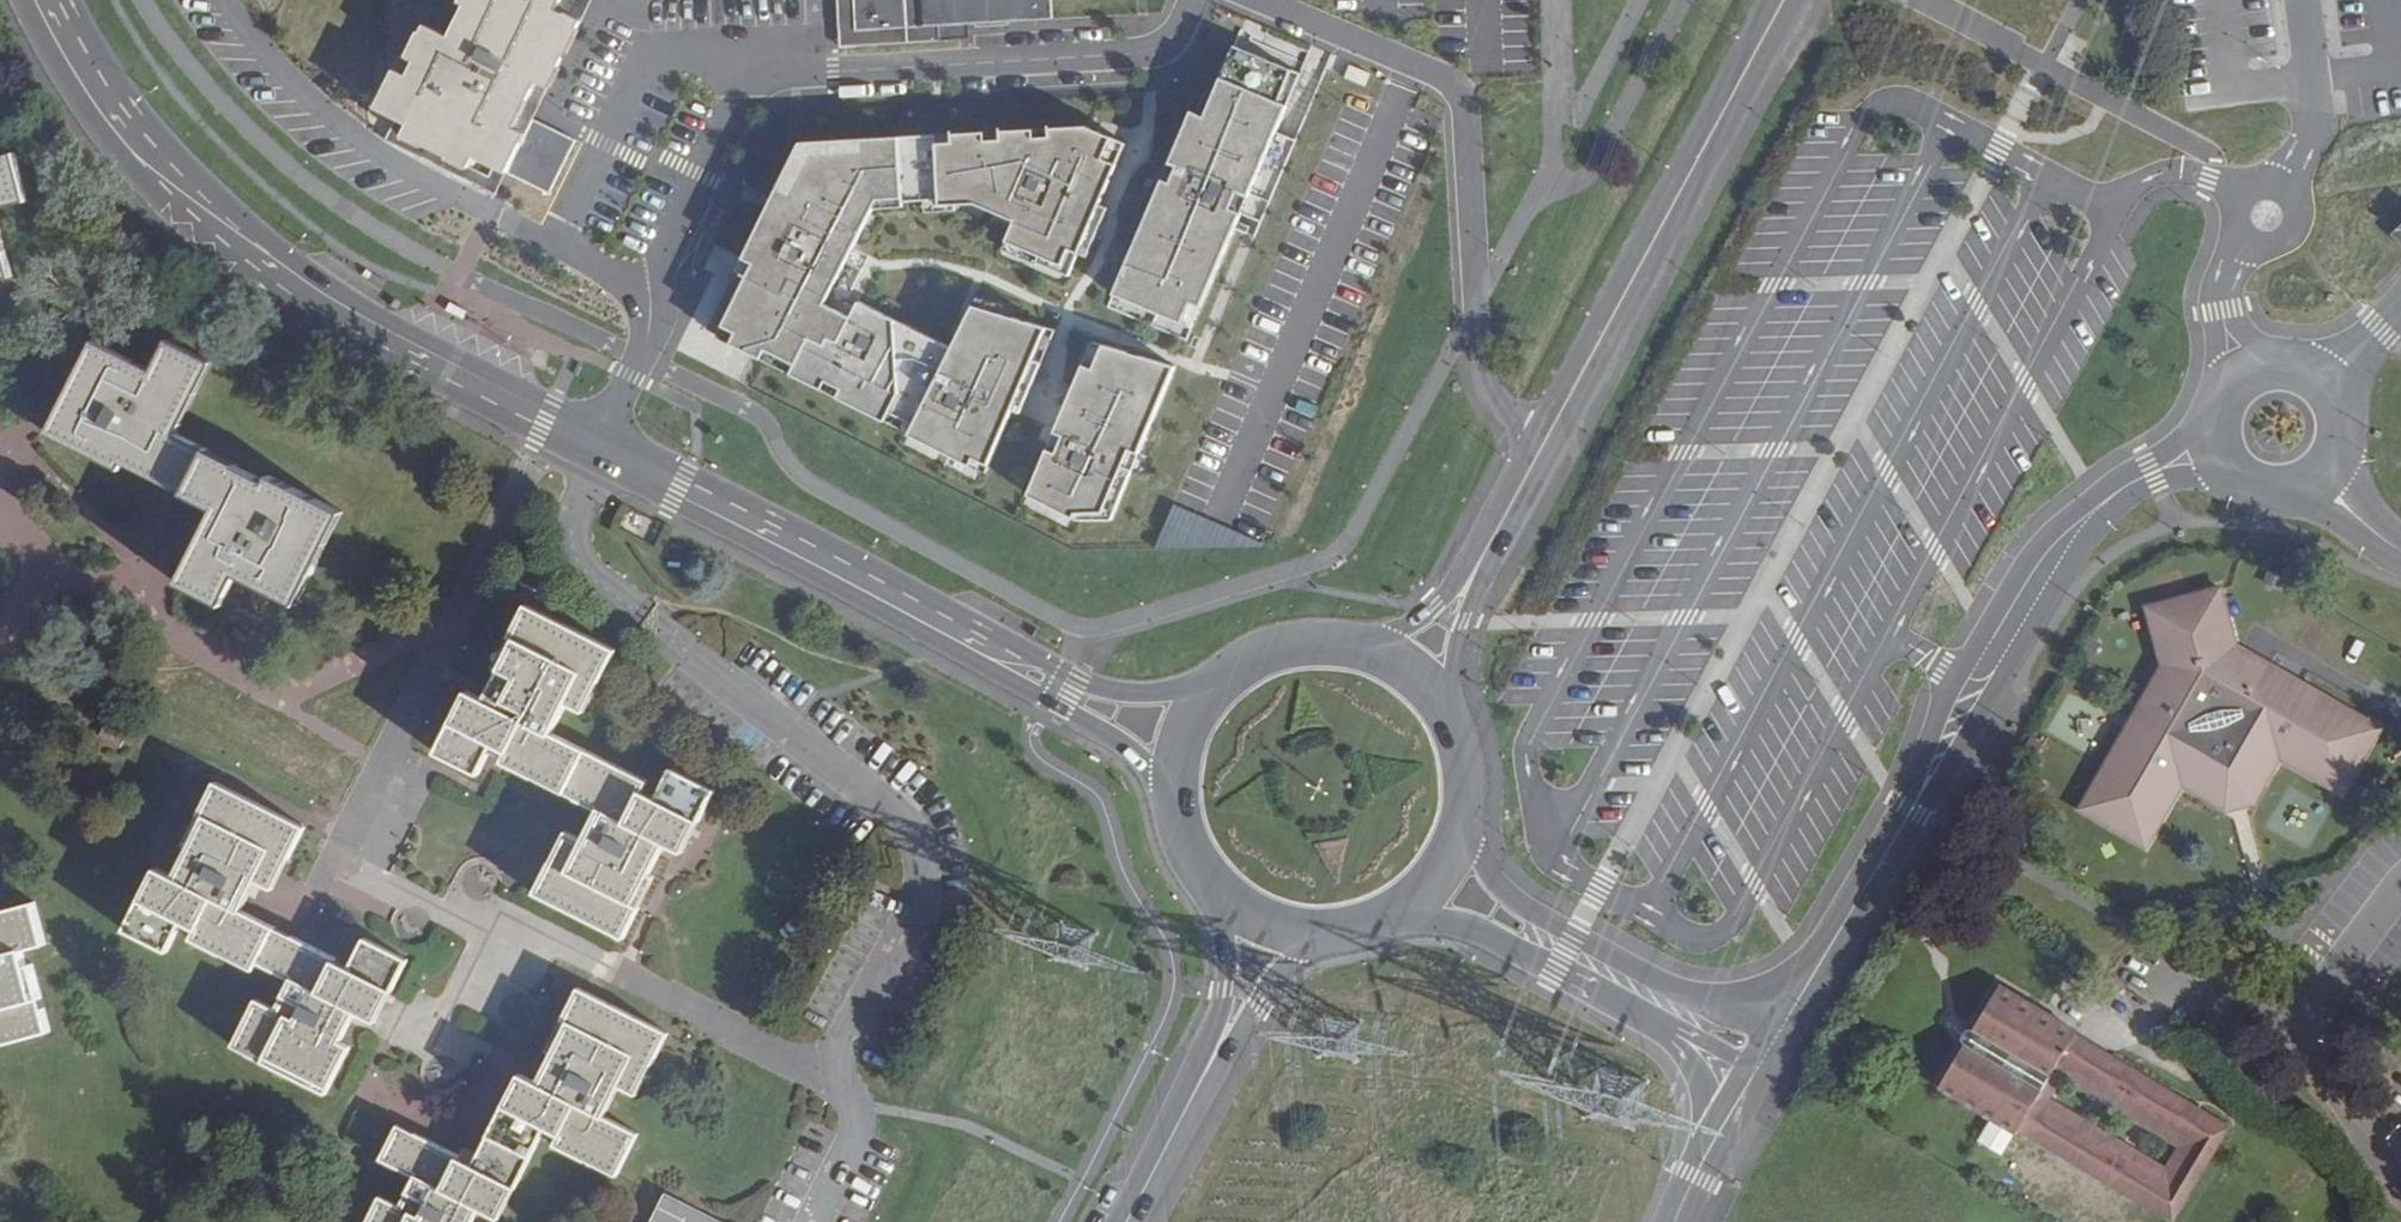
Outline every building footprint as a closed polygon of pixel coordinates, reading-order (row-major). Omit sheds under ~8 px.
[(556,42),(577,0),(462,0),(468,3),(452,36),(428,24),(411,57),(418,60),(411,75),(397,68),(378,108),(400,119),(412,124),(406,136),(466,166),(473,154),(495,165),(522,113),(556,42)] [(556,42),(522,113),(535,119),(537,114),(593,0),(577,0),(556,42)] [(841,48),(899,44),(971,40),(971,26),(916,28),(857,32),(856,0),(838,0),(841,48)] [(857,32),(916,28),(971,26),(1054,20),(1053,0),(856,0),(857,32)] [(1190,133),(1113,319),(1190,349),(1295,100),(1233,77),(1206,137),(1190,133)] [(535,119),(522,113),(495,165),(506,171),(517,176),(544,122),(535,119)] [(412,124),(400,119),(389,142),(494,193),(506,171),(495,165),(490,177),(466,166),(406,136),(412,124)] [(575,139),(544,122),(517,176),(548,192),(575,139)] [(983,476),(1048,337),(972,319),(948,365),(824,315),(877,210),(981,210),(1020,223),(1007,257),(1069,279),(1138,138),(801,154),(717,348),(983,476)] [(24,201),(11,152),(0,155),(0,207),(24,201)] [(9,275),(0,238),(0,278),(9,275)] [(167,341),(154,370),(93,339),(45,433),(120,469),(122,464),(212,509),(176,581),(221,603),(236,573),(295,603),(341,510),(270,475),(266,481),(236,467),(238,463),(176,433),(210,363),(167,341)] [(1097,364),(1030,517),(1078,545),(1102,543),(1174,393),(1097,364)] [(2379,727),(2366,720),(2356,715),(2355,715),(2315,691),(2312,696),(2237,654),(2223,600),(2224,600),(2220,587),(2147,608),(2150,617),(2151,616),(2166,673),(2123,748),(2118,745),(2095,787),(2094,786),(2088,795),(2081,809),(2146,846),(2153,833),(2159,823),(2158,823),(2190,788),(2203,796),(2202,797),(2212,801),(2227,809),(2240,806),(2254,802),(2263,787),(2273,770),(2272,770),(2279,757),(2319,780),(2328,785),(2341,793),(2379,727)] [(582,710),(613,648),(523,603),(491,665),(496,668),(481,698),(466,690),(436,751),(476,771),(491,740),(507,748),(501,762),(595,807),(579,839),(564,831),(533,890),(621,935),(652,874),(648,871),(663,842),(681,850),(711,789),(668,766),(652,800),(640,793),(646,780),(550,733),(566,702),(582,710)] [(400,762),(386,792),(417,806),(431,777),(400,762)] [(274,888),(304,826),(215,780),(184,842),(188,846),(174,876),(155,867),(124,929),(166,950),(181,919),(196,927),(191,937),(252,969),(257,960),(293,978),(277,1008),(257,998),(233,1043),(325,1091),(349,1045),(340,1039),(355,1011),(375,1020),(406,960),(365,939),(350,969),(335,961),(336,957),(241,908),(256,879),(274,888)] [(491,827),(533,838),(543,799),(500,789),(491,827)] [(380,802),(374,816),(403,831),(410,817),(380,802)] [(49,1031),(32,965),(25,966),(22,949),(44,943),(34,903),(0,911),(0,1043),(49,1031)] [(2000,985),(1972,1031),(1967,1031),(1965,1035),(1962,1039),(1965,1044),(1938,1087),(2016,1133),(2018,1130),(2172,1221),(2229,1127),(2075,1035),(2077,1032),(2000,985)] [(380,1196),(367,1221),(471,1221),(478,1206),(498,1217),(543,1124),(562,1134),(556,1144),(618,1174),(639,1133),(602,1115),(617,1085),(634,1093),(665,1032),(576,987),(545,1048),(551,1051),(536,1081),(519,1073),(473,1165),(458,1158),(459,1154),(398,1123),(381,1157),(414,1174),(399,1205),(380,1196)] [(664,1191),(648,1221),(726,1221),(664,1191)] [(2341,1209),(2322,1221),(2349,1221),(2341,1209)]
